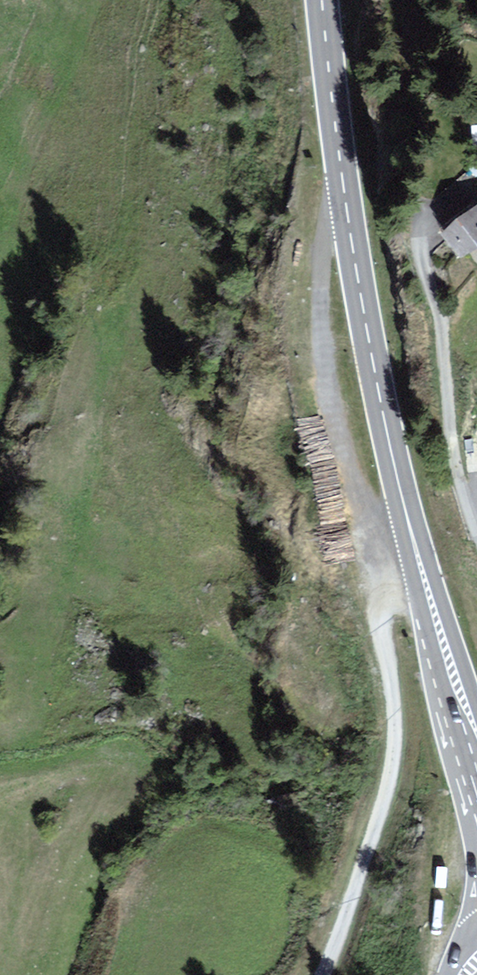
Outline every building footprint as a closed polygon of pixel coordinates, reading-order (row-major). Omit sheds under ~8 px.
[(451,227),(445,232),(460,251),(476,238),(476,208),(451,227)]
